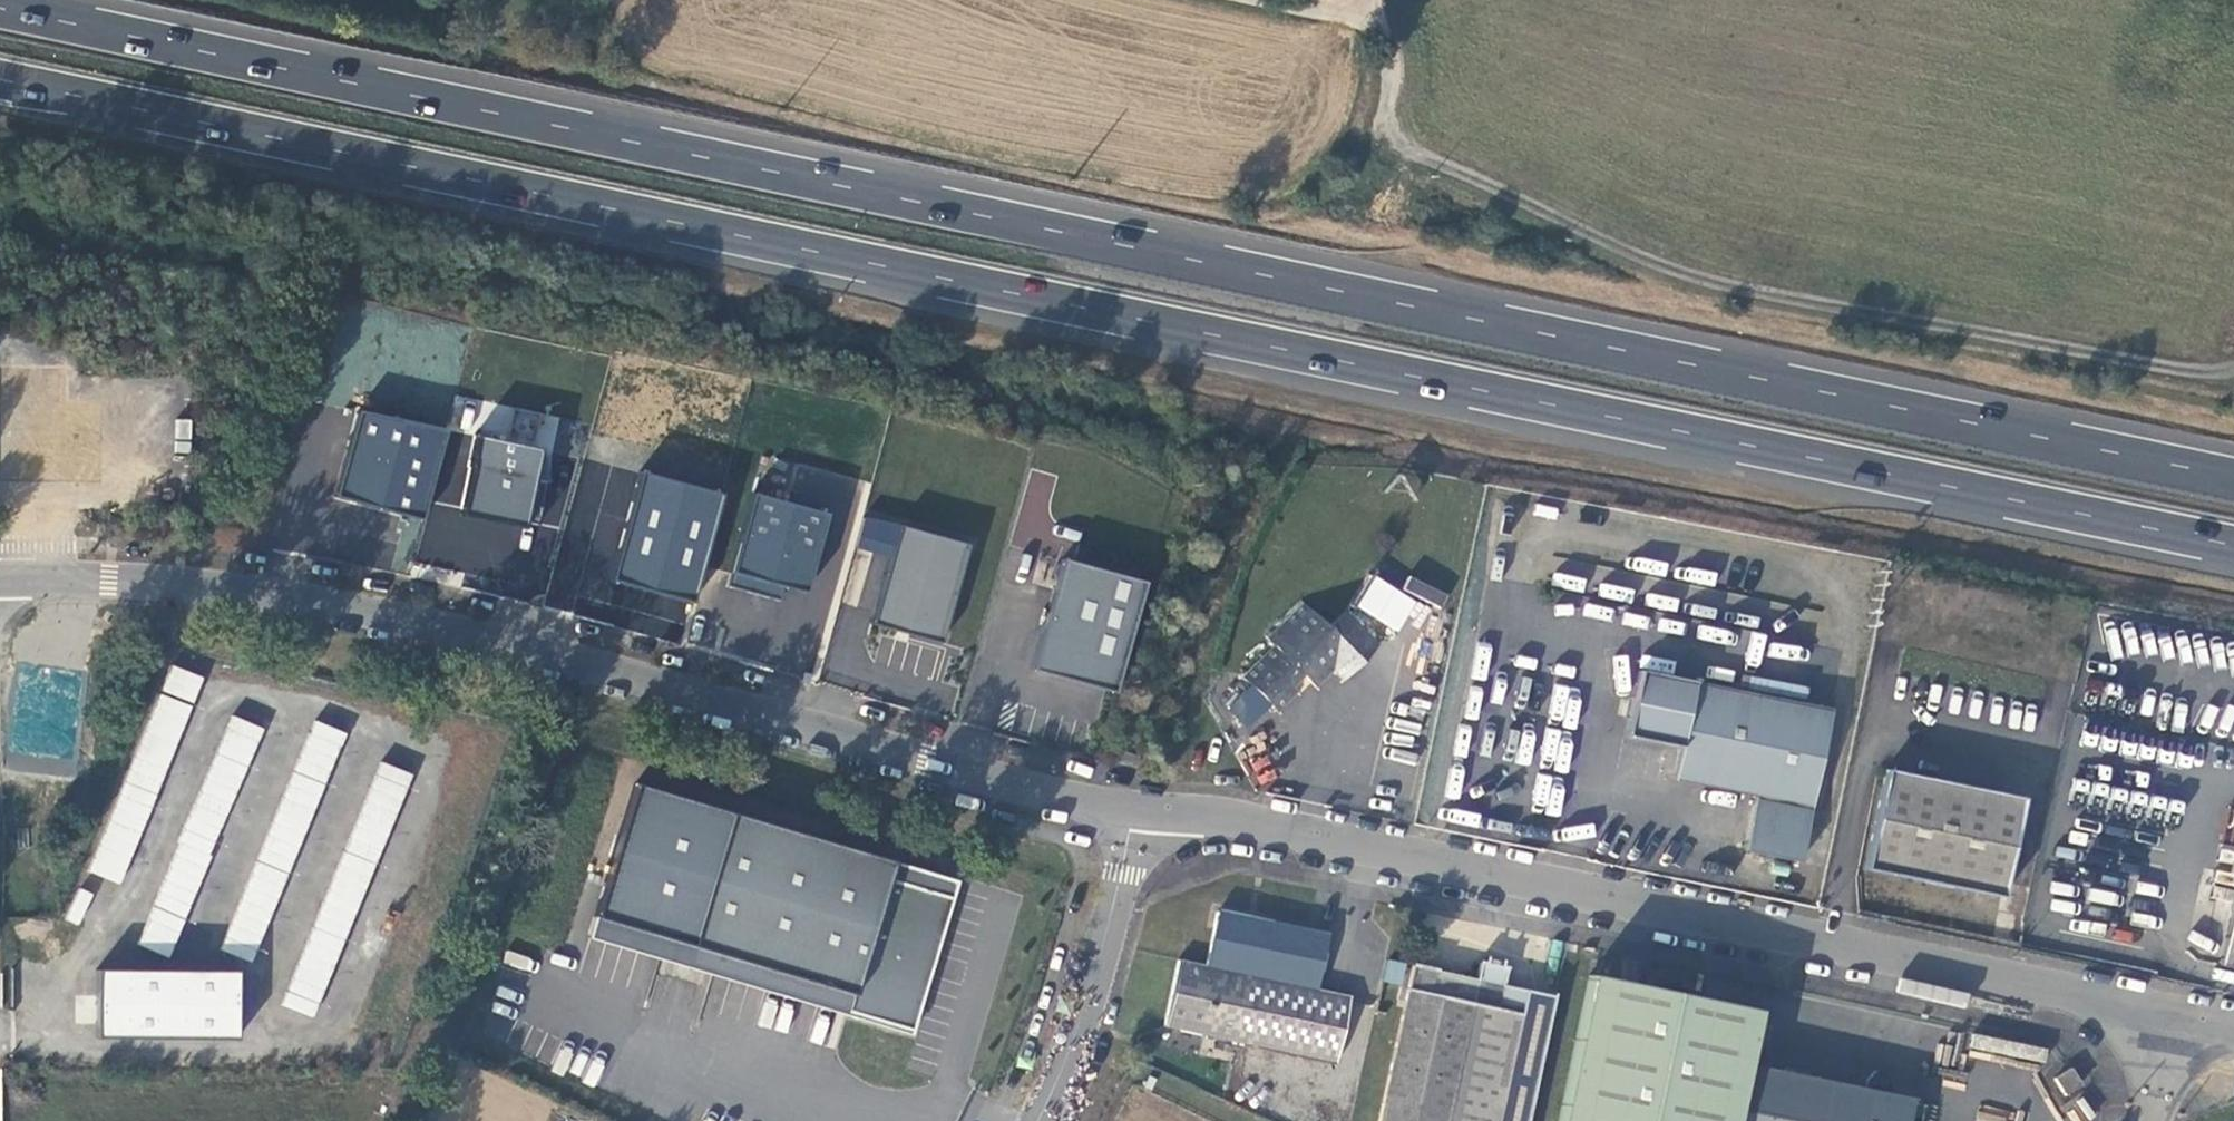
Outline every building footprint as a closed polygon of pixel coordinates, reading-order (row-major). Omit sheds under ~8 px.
[(444,431),(357,412),(333,495),(419,517),(444,431)] [(459,519),(521,530),(534,451),(473,440),(459,519)] [(684,642),(720,491),(641,472),(605,623),(684,642)] [(808,603),(832,513),(755,492),(731,583),(808,603)] [(891,559),(899,528),(866,519),(858,550),(891,559)] [(943,644),(969,546),(899,528),(891,559),(874,626),(943,644)] [(1023,667),(1105,690),(1135,579),(1053,556),(1023,667)] [(1397,632),(1416,600),(1374,575),(1355,608),(1397,632)] [(1409,576),(1402,590),(1440,609),(1447,595),(1409,576)] [(1350,674),(1382,642),(1347,609),(1330,625),(1307,603),(1273,638),(1277,643),(1244,676),(1275,708),(1295,689),(1289,683),(1304,670),(1319,685),(1341,664),(1350,674)] [(130,885),(197,674),(162,662),(95,874),(130,885)] [(1745,849),(1801,860),(1833,708),(1640,667),(1627,733),(1680,744),(1674,776),(1756,794),(1745,849)] [(142,946),(174,958),(259,725),(226,713),(142,946)] [(223,950),(255,962),(344,731),(312,719),(223,950)] [(1139,759),(1119,753),(1116,765),(1135,771),(1139,759)] [(372,759),(290,1008),(322,1019),(405,769),(372,759)] [(2024,798),(1885,769),(1865,868),(2003,897),(2024,798)] [(954,882),(889,861),(634,787),(594,916),(688,942),(687,946),(850,994),(845,1011),(909,1029),(954,882)] [(80,923),(90,892),(77,888),(67,919),(80,923)] [(2217,968),(2233,971),(2233,892),(2217,968)] [(1326,938),(1217,913),(1205,966),(1178,960),(1163,1024),(1330,1063),(1345,999),(1313,991),(1326,938)] [(687,946),(688,942),(594,916),(588,938),(845,1011),(850,994),(687,946)] [(1551,997),(1501,987),(1505,968),(1499,967),(1501,961),(1484,957),(1483,964),(1478,963),(1474,982),(1409,969),(1378,1120),(1526,1120),(1551,997)] [(1400,970),(1385,967),(1381,987),(1396,990),(1400,970)] [(100,1035),(241,1039),(242,972),(102,969),(100,1035)] [(1914,1102),(1892,1097),(1894,1087),(1879,1075),(1869,1083),(1867,1092),(1747,1068),(1758,1013),(1589,979),(1561,1120),(1910,1120),(1914,1102)] [(1934,1071),(1926,1064),(1919,1072),(1926,1079),(1934,1071)] [(2065,1097),(2084,1086),(2074,1069),(2055,1081),(2065,1097)] [(2073,1120),(2088,1120),(2094,1116),(2082,1101),(2067,1112),(2073,1120)]
